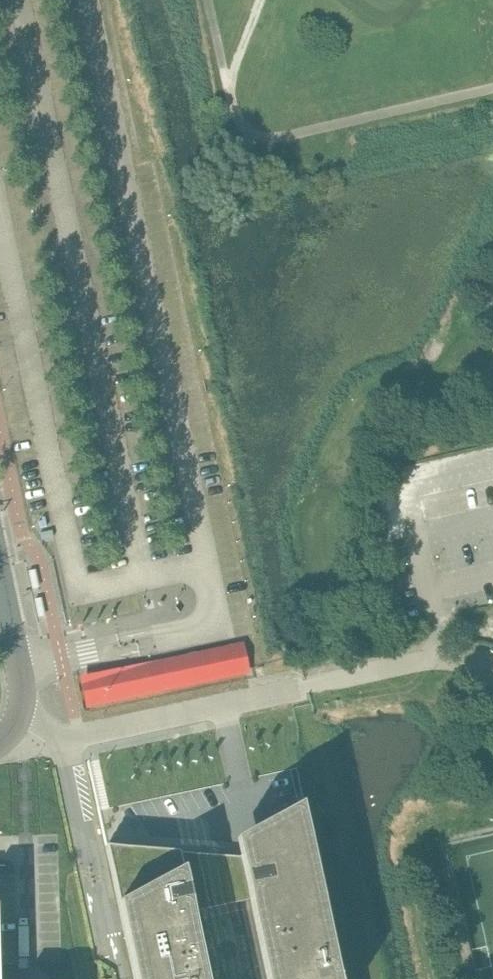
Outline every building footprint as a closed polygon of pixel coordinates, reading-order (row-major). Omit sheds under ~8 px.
[(356,647),(353,633),(341,635),(345,650),(356,647)] [(112,684),(115,696),(177,683),(175,671),(112,684)] [(487,684),(480,681),(477,689),(484,692),(487,684)] [(459,745),(455,751),(465,757),(468,750),(459,745)] [(116,899),(133,978),(341,978),(302,796),(303,796),(297,767),(251,777),(227,782),(97,809),(105,846),(116,899)] [(15,965),(0,965),(0,978),(16,978),(15,965)]
